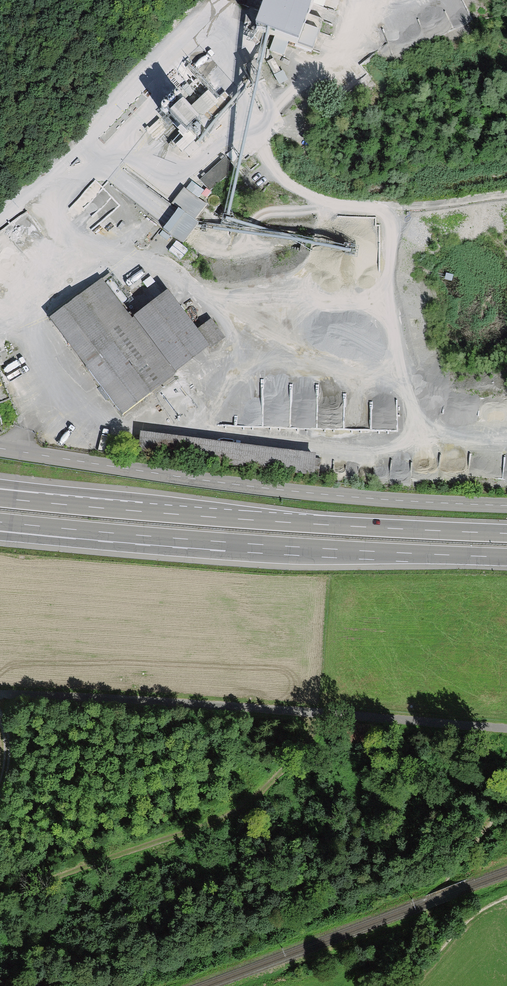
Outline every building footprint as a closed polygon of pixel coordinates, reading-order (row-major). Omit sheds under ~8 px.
[(267,1),(263,13),(256,31),(267,35),(269,35),(274,37),(288,43),(299,46),(305,28),(316,0),(268,0),(267,1)] [(320,33),(305,28),(299,46),(313,51),(320,33)] [(288,43),(274,37),(269,51),(283,56),(288,43)] [(257,67),(255,63),(243,69),(250,83),(252,88),(264,82),(257,67)] [(197,123),(183,108),(172,118),(187,133),(197,123)] [(236,169),(225,157),(200,180),(210,192),(236,169)] [(184,189),(172,204),(179,210),(195,222),(207,207),(184,189)] [(179,210),(163,230),(183,245),(197,227),(199,225),(195,222),(179,210)] [(96,284),(45,325),(121,419),(173,377),(127,321),(96,284)] [(164,291),(127,321),(173,377),(209,347),(164,291)] [(141,433),(138,454),(313,478),(316,456),(141,433)]
